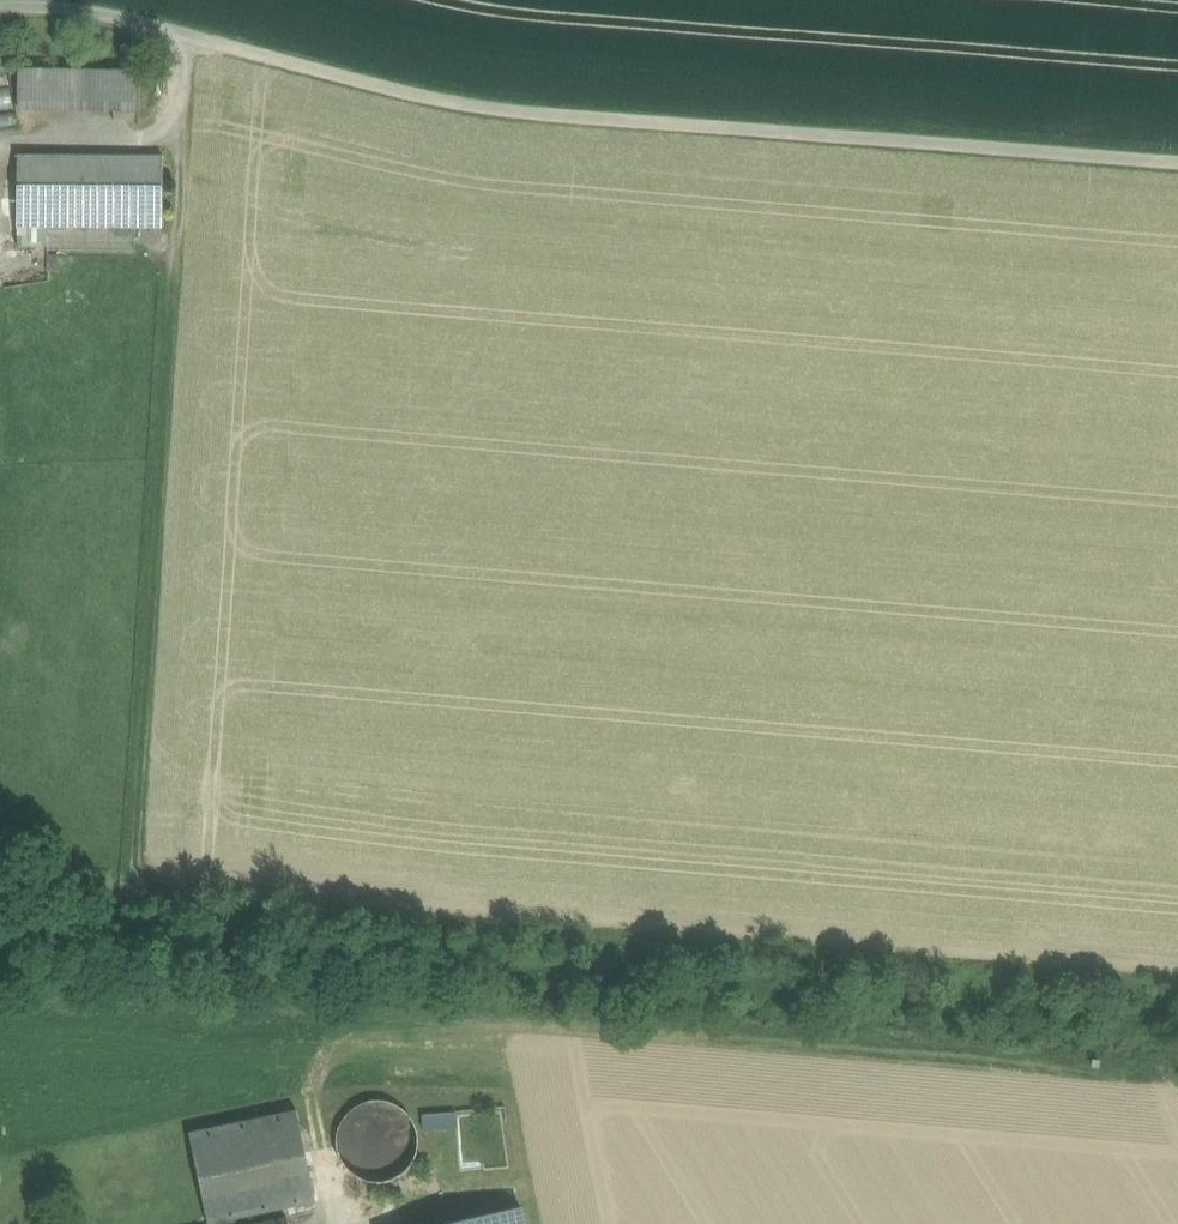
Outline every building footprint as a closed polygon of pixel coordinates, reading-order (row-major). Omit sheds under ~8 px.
[(21,109),(141,109),(141,67),(21,67),(21,109)] [(46,241),(46,228),(170,227),(169,152),(23,154),(24,241),(46,241)] [(347,1168),(357,1177),(370,1181),(384,1182),(397,1177),(408,1169),(415,1157),(418,1144),(417,1130),(411,1118),(402,1108),(390,1102),(377,1100),(364,1102),(352,1109),(343,1119),(338,1131),(336,1144),(340,1157),(347,1168)] [(188,1132),(207,1223),(210,1223),(316,1202),(297,1109),(188,1132)] [(425,1115),(425,1125),(457,1125),(457,1115),(425,1115)] [(443,1223),(527,1223),(523,1207),(443,1223)]
